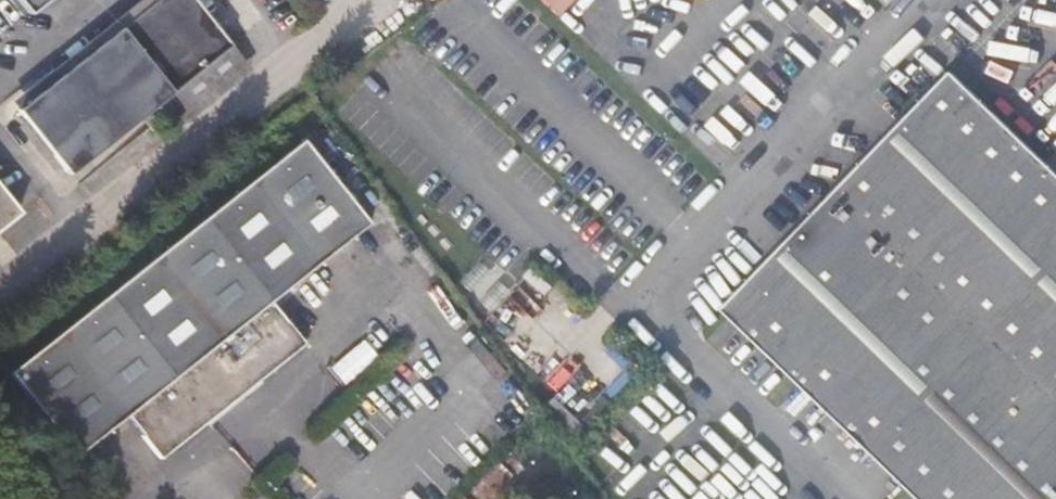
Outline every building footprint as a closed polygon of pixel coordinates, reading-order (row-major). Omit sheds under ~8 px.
[(167,92),(226,44),(192,0),(152,0),(16,111),(66,173),(167,92)] [(28,14),(46,0),(17,0),(28,14)] [(563,14),(576,0),(548,0),(563,14)] [(226,44),(167,92),(184,115),(245,68),(226,44)] [(949,72),(717,316),(911,498),(1055,498),(1055,175),(949,72)] [(300,140),(9,369),(73,452),(123,413),(157,455),(303,343),(269,298),(365,224),(300,140)] [(19,212),(0,188),(0,227),(19,212)]
